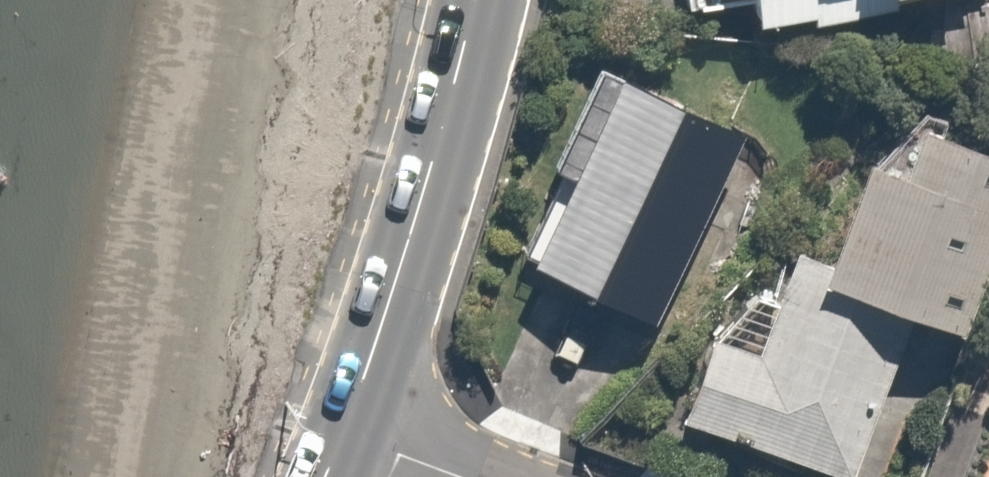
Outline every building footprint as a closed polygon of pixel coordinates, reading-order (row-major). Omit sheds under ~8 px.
[(697,30),(946,0),(693,0),(697,30)] [(715,133),(612,75),(514,248),(617,306),(715,133)] [(830,96),(767,256),(938,323),(988,191),(988,158),(830,96)] [(753,280),(728,345),(661,319),(626,412),(796,476),(835,476),(890,332),(753,280)]
